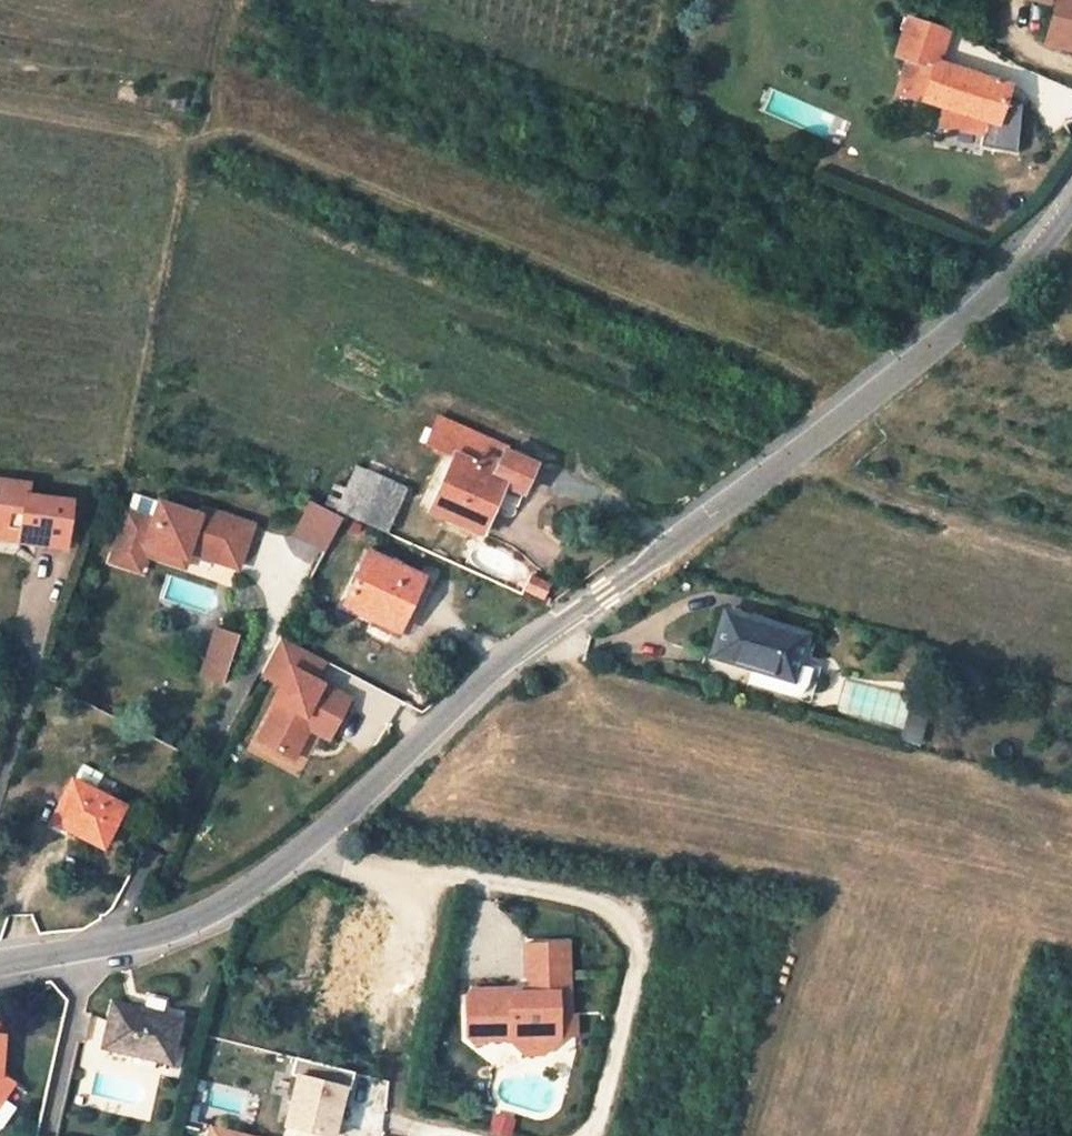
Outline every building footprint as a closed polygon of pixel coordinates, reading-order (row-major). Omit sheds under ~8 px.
[(1051,4),(1045,40),(1071,47),(1071,0),(1038,0),(1051,4)] [(934,64),(936,65),(946,34),(907,22),(895,58),(906,61),(932,70),(934,64)] [(932,70),(906,61),(896,88),(923,97),(943,104),(988,118),(996,120),(1007,87),(936,65),(934,64),(932,70)] [(943,104),(939,126),(984,131),(988,118),(943,104)] [(491,440),(440,417),(438,417),(426,441),(429,442),(455,454),(433,499),(429,508),(483,532),(486,523),(497,499),(519,508),(537,466),(504,452),(495,471),(480,465),(491,440)] [(491,440),(480,465),(495,471),(504,452),(506,447),(491,440)] [(344,464),(326,505),(338,510),(355,469),(344,464)] [(386,532),(407,487),(357,466),(355,469),(338,510),(386,532)] [(0,481),(0,523),(20,525),(18,538),(65,546),(71,504),(28,497),(30,485),(0,481)] [(198,515),(133,494),(114,552),(148,563),(150,553),(153,545),(190,557),(192,551),(239,567),(252,525),(200,507),(198,515)] [(343,517),(311,500),(295,532),(326,548),(343,517)] [(18,538),(20,525),(0,523),(0,535),(18,538)] [(190,557),(153,545),(150,553),(187,567),(190,557)] [(392,562),(395,556),(372,546),(369,551),(392,562)] [(369,551),(364,549),(357,564),(362,567),(369,551)] [(362,567),(345,603),(399,629),(424,577),(392,562),(369,551),(362,567)] [(148,563),(114,552),(112,561),(144,573),(148,563)] [(194,557),(190,570),(226,582),(230,569),(194,557)] [(525,589),(544,597),(551,584),(531,576),(525,589)] [(703,652),(698,670),(794,698),(809,702),(818,674),(820,667),(797,660),(804,634),(768,623),(771,614),(754,609),(751,618),(724,609),(712,655),(703,652)] [(238,635),(216,629),(205,667),(211,668),(208,679),(224,683),(238,635)] [(326,658),(281,635),(263,672),(282,682),(274,698),(279,700),(260,738),(288,753),(303,723),(330,736),(351,696),(316,678),(326,658)] [(925,716),(911,713),(906,729),(920,732),(925,716)] [(920,732),(906,729),(902,742),(916,746),(920,732)] [(73,780),(55,815),(73,825),(71,829),(105,847),(125,807),(73,780)] [(546,1038),(559,1038),(559,1013),(569,1013),(567,942),(525,943),(526,977),(530,981),(530,991),(527,991),(516,991),(511,988),(470,989),(466,993),(467,1036),(473,1042),(482,1042),(486,1039),(510,1038),(510,1040),(524,1053),(532,1052),(546,1038)] [(113,1004),(103,1045),(170,1060),(179,1019),(157,1013),(156,1017),(143,1014),(143,1010),(113,1004)] [(569,1038),(569,1013),(559,1013),(559,1038),(569,1038)] [(295,1057),(291,1074),(304,1077),(300,1097),(292,1095),(285,1125),(329,1135),(332,1135),(344,1088),(350,1089),(354,1072),(295,1057)] [(11,1082),(0,1073),(0,1097),(11,1082)] [(265,1135),(214,1123),(211,1135),(265,1135)]
